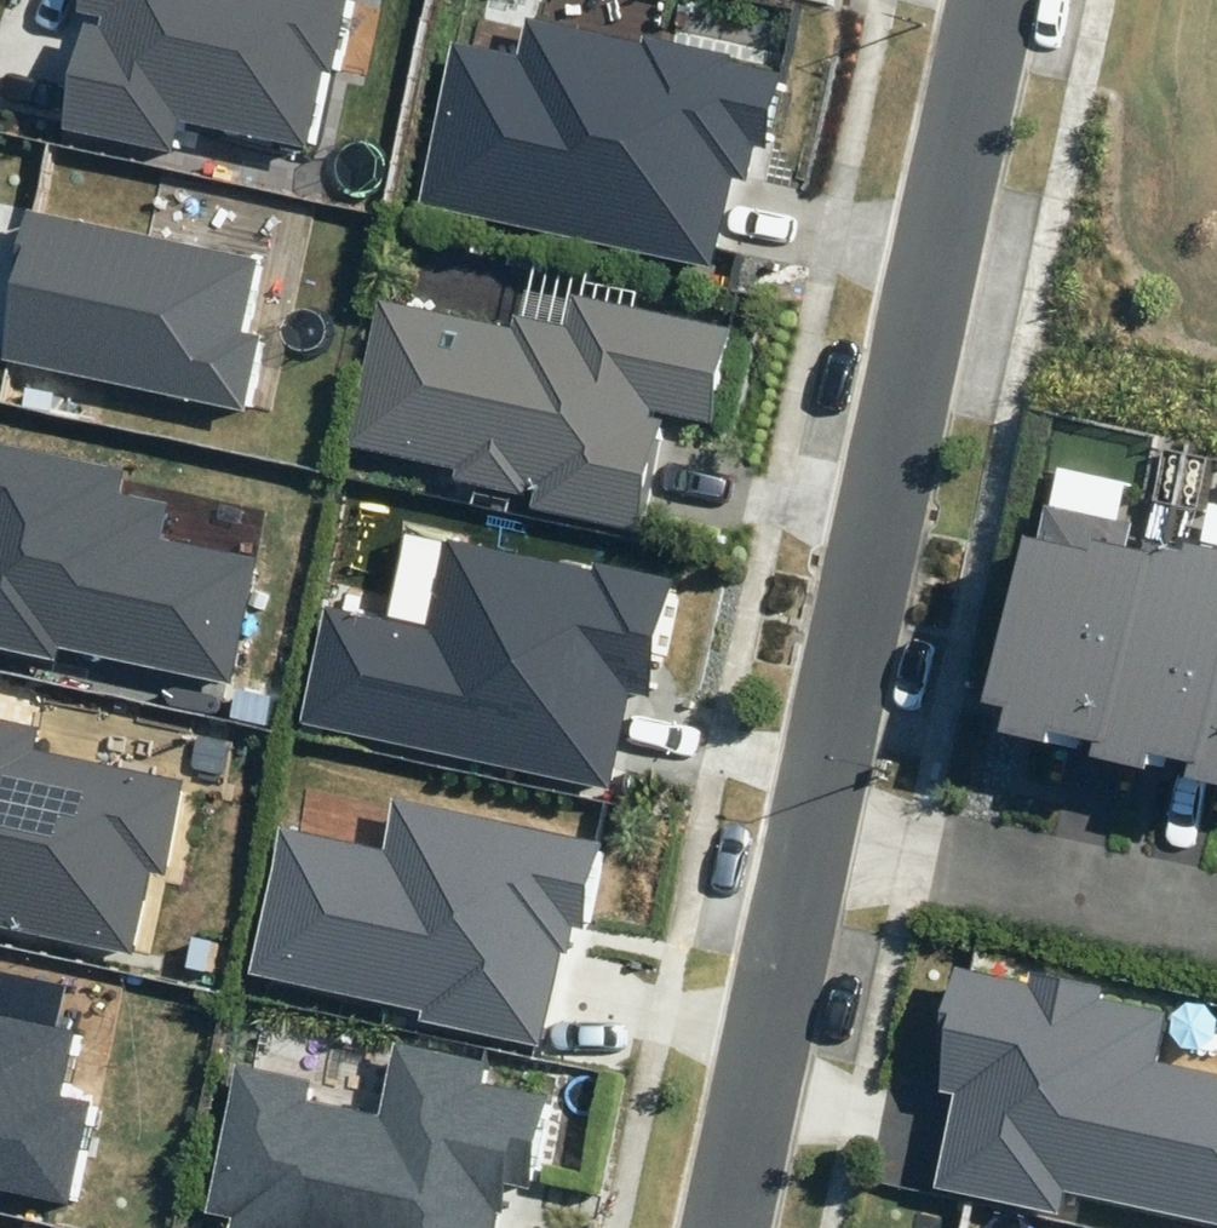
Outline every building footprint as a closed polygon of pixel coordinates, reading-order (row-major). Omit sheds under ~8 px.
[(171,152),(177,120),(315,149),(332,72),(342,75),(358,0),(77,0),(75,11),(103,17),(101,27),(85,23),(62,129),(171,152)] [(526,18),(518,56),(454,42),(418,203),(711,267),(730,177),(745,181),(752,147),(771,152),(788,75),(728,62),(730,54),(644,36),(642,44),(526,18)] [(0,354),(0,361),(249,414),(266,337),(245,332),(260,262),(30,213),(0,354)] [(529,508),(641,532),(665,420),(647,416),(649,407),(710,420),(730,329),(569,294),(563,325),(512,315),(509,330),(378,301),(346,446),(453,469),(451,479),(522,494),(524,485),(533,487),(529,508)] [(55,659),(58,645),(228,682),(254,560),(160,540),(168,503),(122,493),(127,468),(0,441),(0,647),(55,659)] [(1092,739),(1137,553),(1122,549),(1129,521),(1041,500),(1033,533),(1019,529),(978,701),(1004,707),(999,729),(1067,745),(1069,734),(1092,739)] [(1216,680),(1216,548),(1185,541),(1182,554),(1139,544),(1137,553),(1092,739),(1091,757),(1166,774),(1169,759),(1198,765),(1216,680)] [(592,573),(446,542),(428,629),(324,607),(299,724),(610,790),(630,696),(651,700),(676,580),(594,563),(592,573)] [(1198,765),(1193,782),(1216,787),(1216,680),(1198,765)] [(131,952),(149,869),(163,872),(183,780),(35,749),(40,726),(0,717),(0,924),(131,952)] [(605,845),(395,801),(384,851),(279,829),(249,975),(420,1011),(418,1020),(541,1046),(561,952),(566,953),(572,925),(587,928),(605,845)] [(1156,1060),(1167,1008),(1103,995),(1106,984),(1031,968),(1028,984),(956,969),(943,1029),(949,1030),(936,1093),(951,1096),(930,1190),(1059,1218),(1064,1193),(1216,1225),(1216,1073),(1156,1060)] [(81,1213),(106,1100),(60,1090),(73,1033),(0,1016),(0,1194),(81,1213)] [(505,1191),(537,1198),(558,1105),(479,1088),(484,1067),(397,1048),(380,1121),(303,1104),(308,1081),(236,1066),(204,1211),(232,1217),(229,1227),(497,1227),(505,1191)]
